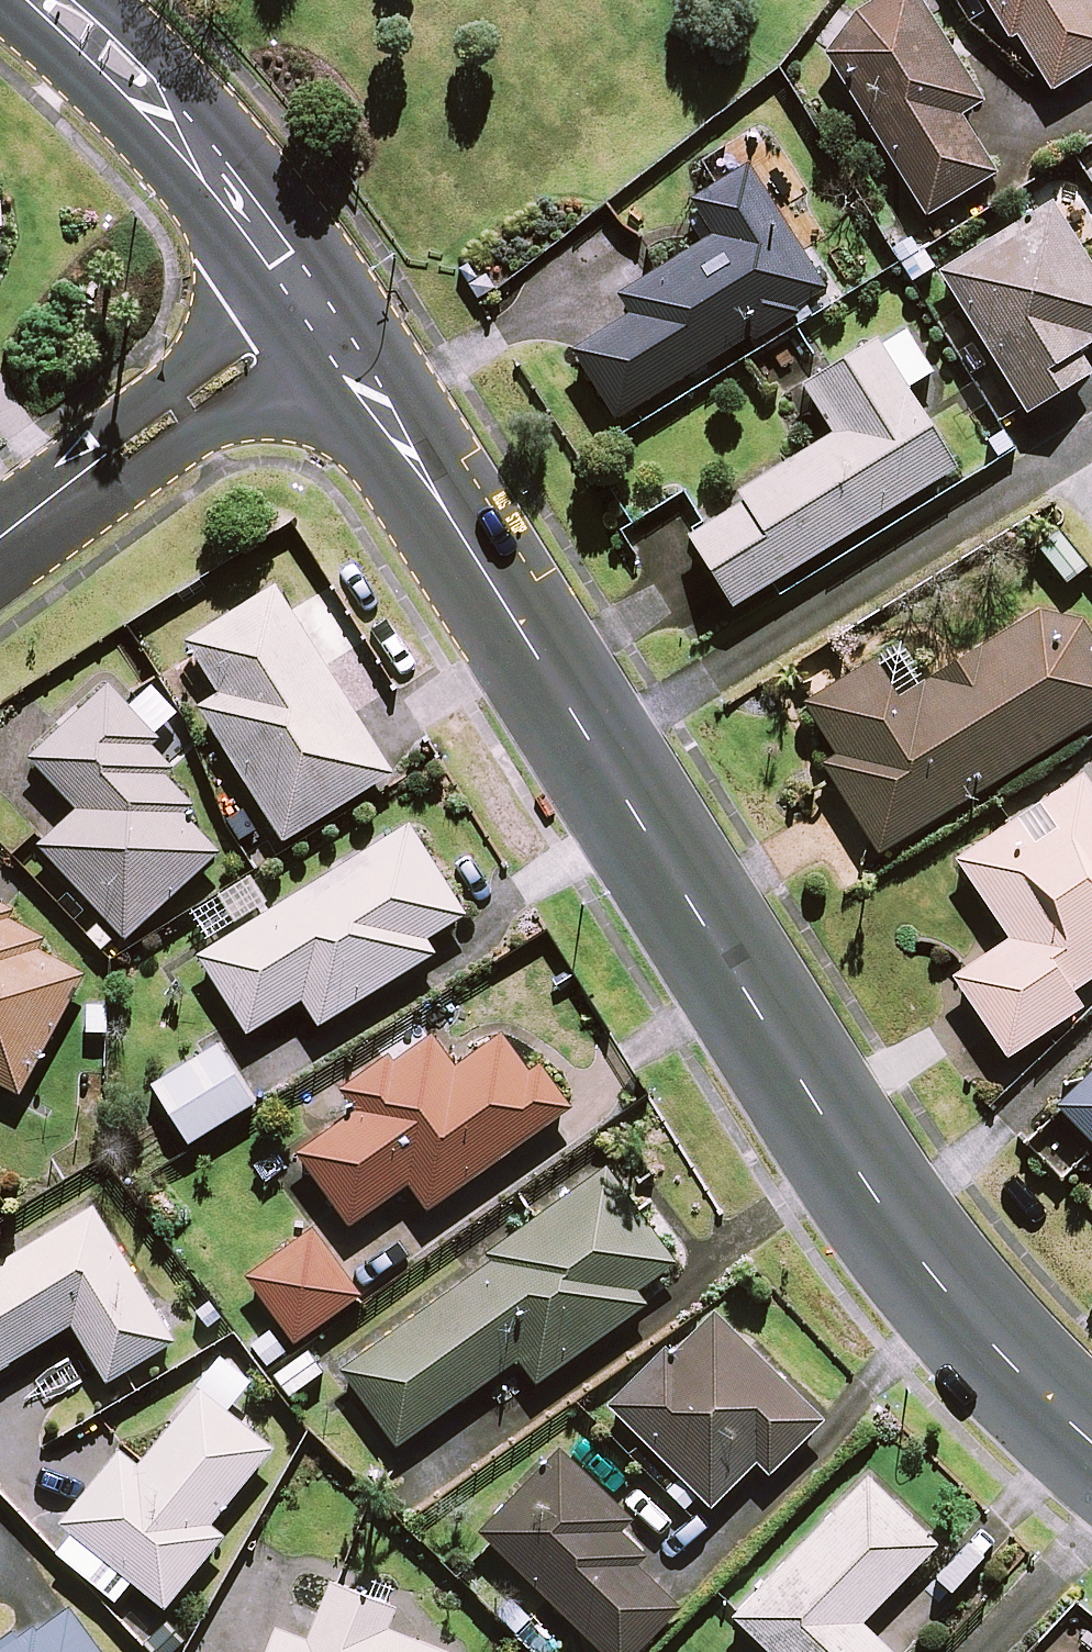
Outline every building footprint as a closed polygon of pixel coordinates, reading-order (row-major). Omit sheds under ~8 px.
[(919,0),(884,0),(818,41),(927,217),(996,173),(958,113),(981,99),(919,0)] [(1010,43),(1019,38),(1050,90),(1091,66),(1091,0),(985,0),(1010,43)] [(764,193),(747,167),(693,201),(714,236),(621,294),(634,315),(574,353),(615,419),(825,287),(778,212),(797,200),(785,180),(764,193)] [(1053,202),(941,271),(1027,412),(1091,374),(1073,344),(1091,332),(1091,267),(1053,202)] [(11,214),(0,205),(0,227),(11,214)] [(931,372),(902,326),(805,386),(835,434),(740,493),(745,501),(690,535),(733,606),(954,469),(904,389),(931,372)] [(1054,526),(1033,543),(1065,583),(1086,566),(1054,526)] [(392,772),(276,587),(188,642),(220,694),(200,706),(283,840),(392,772)] [(1066,595),(899,698),(876,660),(806,703),(838,755),(824,764),(879,852),(1091,720),(1091,638),(1066,595)] [(187,744),(123,674),(32,758),(79,809),(40,845),(125,937),(218,852),(150,778),(187,744)] [(1081,776),(958,861),(1011,938),(954,977),(1008,1056),(1080,1007),(1070,992),(1091,977),(1091,793),(1081,776)] [(464,914),(409,826),(200,956),(247,1033),(303,998),(319,1024),(433,954),(424,939),(464,914)] [(268,899),(249,872),(196,909),(215,935),(268,899)] [(0,897),(0,1082),(17,1091),(81,974),(37,950),(42,941),(1,918),(10,902),(0,897)] [(378,1065),(343,1091),(357,1111),(298,1152),(349,1225),(409,1182),(428,1209),(569,1109),(538,1065),(528,1072),(500,1034),(454,1067),(421,1020),(371,1055),(378,1065)] [(254,1103),(219,1046),(153,1085),(188,1143),(254,1103)] [(1057,1105),(1091,1140),(1091,1071),(1057,1105)] [(672,1264),(604,1171),(492,1253),(496,1259),(343,1370),(397,1445),(518,1357),(536,1382),(642,1305),(632,1292),(672,1264)] [(93,1208),(0,1265),(0,1367),(72,1324),(107,1381),(174,1341),(93,1208)] [(360,1296),(315,1230),(248,1276),(293,1342),(360,1296)] [(822,1419),(716,1312),(675,1353),(668,1347),(609,1405),(710,1506),(757,1459),(769,1471),(822,1419)] [(63,1522),(73,1530),(56,1551),(119,1603),(136,1582),(165,1606),(223,1536),(209,1524),(274,1446),(203,1386),(137,1466),(120,1452),(63,1522)] [(562,1450),(482,1529),(604,1651),(631,1651),(677,1606),(640,1569),(651,1559),(628,1536),(638,1526),(562,1450)] [(868,1478),(734,1616),(771,1651),(891,1651),(860,1622),(936,1544),(868,1478)] [(333,1580),(308,1641),(277,1629),(267,1651),(444,1651),(385,1628),(394,1605),(333,1580)] [(59,1600),(0,1643),(0,1651),(98,1651),(59,1600)]
